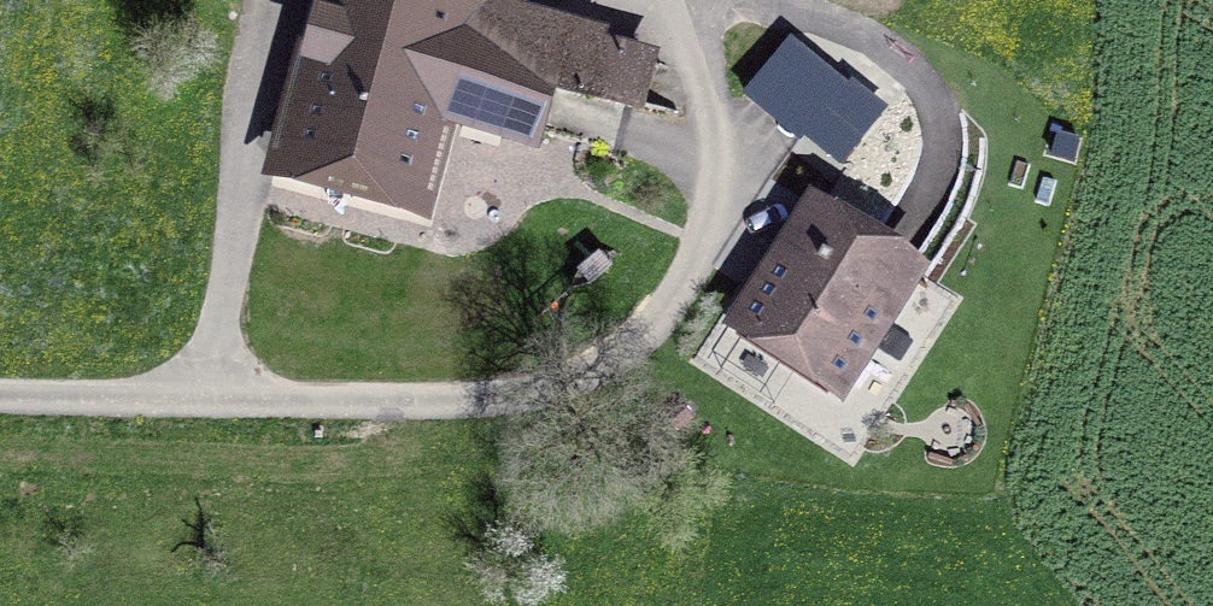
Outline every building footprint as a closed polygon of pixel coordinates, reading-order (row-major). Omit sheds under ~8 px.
[(472,0),(339,0),(296,161),(408,191),(431,107),(538,135),(552,78),(617,94),(628,49),(563,33),(557,55),(452,26),(454,19),(466,22),(472,0)] [(844,86),(791,42),(747,95),(800,139),(844,86)] [(911,268),(819,210),(744,326),(835,385),(911,268)]
